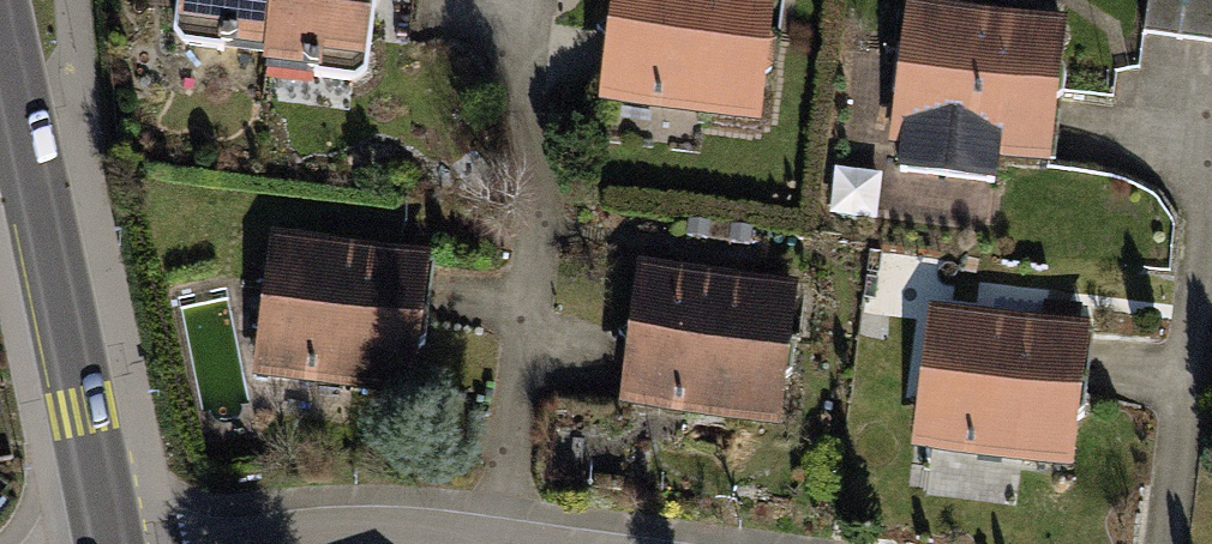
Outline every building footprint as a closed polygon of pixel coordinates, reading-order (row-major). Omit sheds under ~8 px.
[(185,37),(267,46),(265,64),(369,74),(377,0),(189,0),(185,37)] [(608,97),(765,119),(782,0),(621,0),(608,97)] [(1145,34),(1211,43),(1211,0),(1150,0),(1145,34)] [(1068,24),(907,4),(891,131),(921,134),(917,173),(1008,184),(1013,150),(1052,155),(1068,24)] [(428,251),(295,234),(278,372),(411,388),(428,251)] [(805,284),(645,269),(633,401),(792,416),(805,284)] [(1096,326),(943,306),(925,442),(1078,462),(1096,326)]
